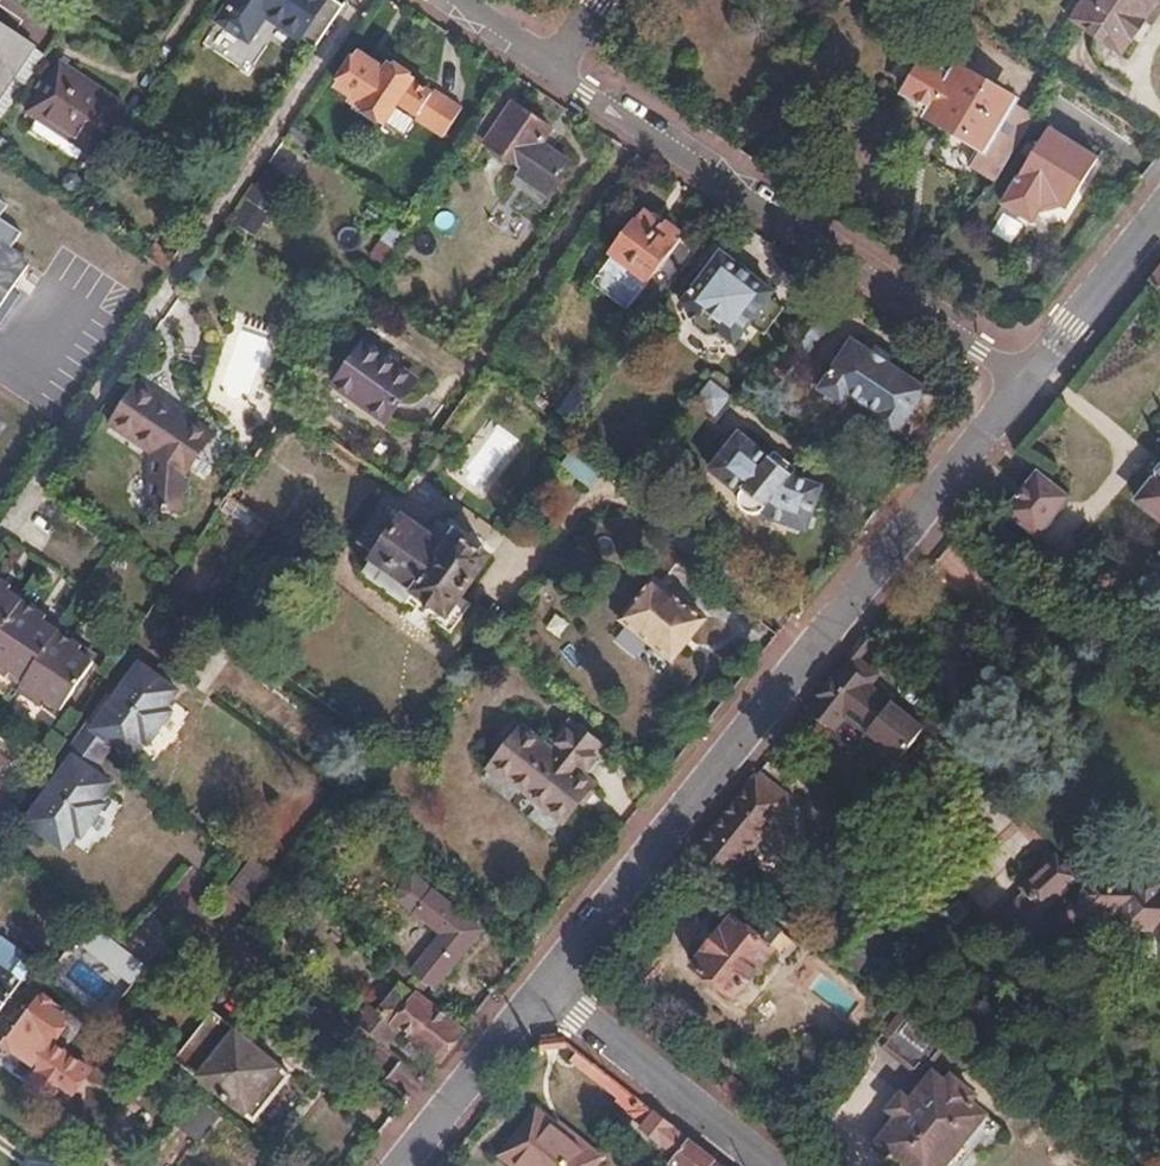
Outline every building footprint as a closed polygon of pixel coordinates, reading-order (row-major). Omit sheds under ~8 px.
[(312,50),(341,5),(333,0),(232,0),(218,20),(249,40),(264,19),(312,50)] [(1073,20),(1120,52),(1156,0),(1086,0),(1073,20)] [(939,14),(931,25),(941,32),(949,21),(939,14)] [(32,42),(0,20),(0,91),(32,42)] [(46,52),(32,42),(0,91),(0,121),(46,52)] [(360,56),(340,86),(356,98),(353,103),(384,122),(396,103),(417,115),(432,93),(391,67),(388,73),(360,56)] [(81,165),(96,174),(116,144),(102,135),(125,101),(63,60),(29,112),(89,152),(81,165)] [(922,65),(907,90),(938,108),(934,115),(980,143),(970,162),(985,171),(1020,110),(960,74),(954,84),(922,65)] [(432,93),(417,115),(414,119),(441,138),(461,107),(434,89),(432,93)] [(472,134),(481,140),(550,187),(569,158),(543,139),(550,128),(499,94),(472,134)] [(1019,178),(1001,205),(1030,225),(1039,212),(1060,208),(1065,212),(1098,163),(1051,132),(1019,178)] [(472,134),(460,153),(469,159),(481,140),(472,134)] [(282,148),(275,162),(297,173),(304,160),(282,148)] [(269,167),(248,199),(267,211),(289,180),(269,167)] [(258,206),(243,224),(256,234),(270,217),(258,206)] [(590,283),(642,323),(698,249),(645,210),(590,283)] [(0,215),(0,306),(30,262),(12,249),(24,230),(0,215)] [(391,266),(405,231),(388,224),(374,259),(391,266)] [(732,348),(749,326),(768,302),(771,296),(752,281),(748,287),(733,275),(737,270),(719,257),(679,309),(694,320),(692,323),(693,330),(708,342),(716,337),(732,348)] [(1148,283),(1159,293),(1159,268),(1148,283)] [(768,302),(749,326),(762,336),(780,312),(768,302)] [(361,343),(333,384),(385,421),(413,378),(361,343)] [(889,368),(870,356),(852,344),(822,390),(844,404),(850,396),(879,416),(873,424),(896,439),(926,393),(889,368)] [(876,348),(870,356),(889,368),(895,359),(876,348)] [(707,378),(687,405),(713,424),(733,397),(707,378)] [(554,413),(567,421),(591,391),(578,382),(554,413)] [(131,408),(104,448),(146,475),(150,532),(178,530),(176,496),(203,455),(131,408)] [(732,462),(718,482),(737,498),(736,509),(747,518),(758,515),(771,525),(804,533),(818,487),(786,478),(765,460),(737,437),(734,441),(727,440),(722,446),(724,455),(732,462)] [(765,460),(786,478),(793,470),(771,453),(765,460)] [(708,474),(718,482),(732,462),(724,455),(708,474)] [(1127,506),(1159,533),(1159,466),(1127,506)] [(1026,482),(995,520),(1024,543),(1055,506),(1026,482)] [(225,499),(215,514),(246,535),(256,520),(225,499)] [(376,556),(374,559),(420,592),(417,598),(447,618),(490,558),(463,539),(461,542),(437,524),(425,540),(401,522),(398,526),(381,513),(359,544),(376,556)] [(420,592),(374,559),(362,573),(410,607),(417,598),(420,592)] [(5,582),(0,579),(0,672),(6,677),(10,671),(25,680),(18,691),(43,708),(47,702),(62,711),(94,664),(81,655),(73,649),(76,644),(58,632),(45,623),(37,618),(40,613),(22,600),(10,592),(2,588),(5,582)] [(13,587),(5,582),(2,588),(10,592),(13,587)] [(656,586),(623,628),(673,667),(705,624),(656,586)] [(37,618),(45,623),(48,618),(40,613),(37,618)] [(73,649),(81,655),(85,649),(76,644),(73,649)] [(841,664),(869,684),(875,677),(848,656),(841,664)] [(114,701),(93,729),(132,756),(145,739),(152,743),(174,712),(167,707),(180,689),(142,663),(114,701)] [(841,664),(805,710),(831,731),(869,684),(841,664)] [(86,724),(93,729),(114,701),(106,696),(86,724)] [(935,732),(898,705),(873,738),(911,765),(935,732)] [(68,732),(84,744),(93,729),(86,724),(77,718),(68,732)] [(525,736),(494,776),(562,831),(594,791),(584,784),(607,753),(573,726),(550,755),(525,736)] [(66,752),(73,758),(84,744),(68,732),(58,747),(66,752)] [(47,778),(55,783),(73,758),(66,752),(47,778)] [(73,758),(55,783),(26,822),(64,850),(76,833),(83,839),(106,807),(100,802),(112,785),(73,758)] [(755,772),(694,849),(734,881),(741,873),(733,866),(787,799),(755,772)] [(12,781),(0,774),(0,798),(12,781)] [(226,791),(206,818),(233,837),(252,810),(226,791)] [(1047,868),(1022,891),(1031,902),(1026,907),(1035,918),(1066,890),(1047,868)] [(372,1015),(361,1029),(382,1045),(397,1028),(415,1042),(412,1047),(427,1059),(430,1054),(437,1059),(458,1033),(418,1001),(429,988),(434,993),(481,934),(413,879),(399,897),(401,906),(441,938),(415,970),(419,974),(404,994),(398,989),(380,1011),(382,1014),(378,1019),(372,1015)] [(1087,920),(1103,921),(1127,923),(1127,936),(1158,939),(1159,940),(1159,882),(1153,889),(1086,884),(1082,920),(1087,920)] [(731,919),(692,966),(732,998),(770,952),(767,947),(778,932),(751,910),(738,924),(731,919)] [(1103,921),(1087,920),(1086,939),(1101,940),(1103,921)] [(86,922),(72,941),(131,986),(144,968),(86,922)] [(22,979),(0,964),(0,1011),(22,979)] [(4,1041),(21,1054),(36,1036),(45,1043),(61,1022),(33,1002),(4,1041)] [(897,1011),(881,1032),(889,1038),(882,1047),(913,1071),(920,1063),(926,1068),(943,1047),(897,1011)] [(211,1017),(175,1062),(244,1116),(279,1071),(211,1017)] [(36,1036),(21,1054),(32,1062),(45,1043),(36,1036)] [(591,1081),(614,1100),(622,1092),(574,1055),(568,1063),(591,1081)] [(408,1067),(395,1075),(409,1097),(422,1089),(408,1067)] [(940,1071),(934,1078),(942,1084),(948,1078),(940,1071)] [(934,1078),(930,1075),(907,1104),(898,1097),(886,1112),(894,1119),(872,1146),(896,1165),(971,1165),(1000,1131),(983,1117),(966,1103),(971,1097),(948,1078),(942,1084),(934,1078)] [(672,1160),(686,1144),(672,1132),(622,1092),(614,1100),(613,1103),(628,1115),(626,1117),(639,1129),(637,1132),(672,1160)] [(498,1155),(512,1165),(588,1165),(595,1157),(533,1107),(498,1155)] [(668,1165),(714,1165),(686,1144),(672,1160),(668,1165)]
